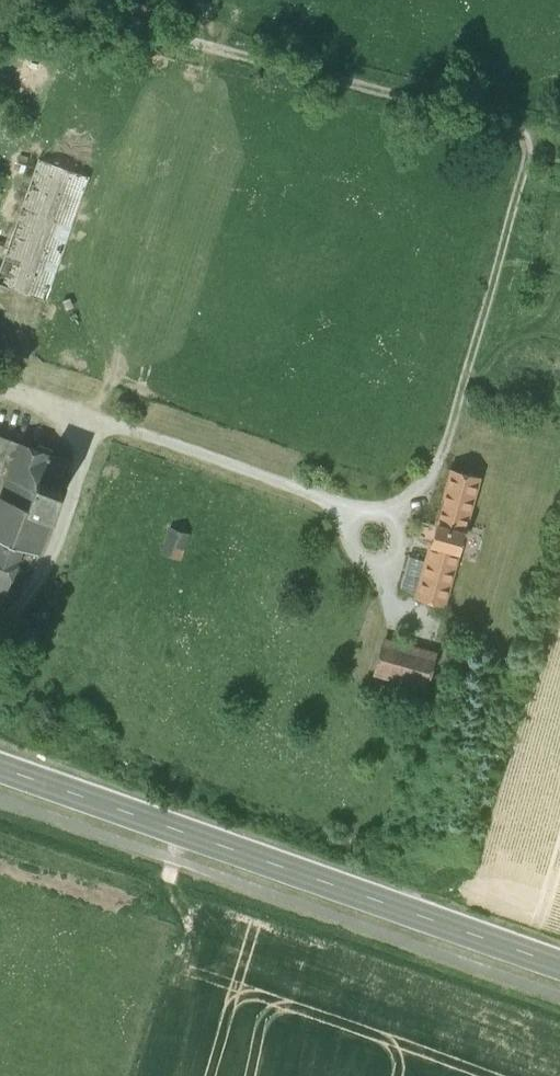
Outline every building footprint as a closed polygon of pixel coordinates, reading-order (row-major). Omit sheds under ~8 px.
[(0,272),(0,284),(46,299),(88,175),(38,158),(0,272)] [(1,494),(20,443),(0,435),(0,497),(1,494)] [(1,494),(27,504),(37,480),(54,486),(64,460),(20,443),(1,494)] [(433,542),(428,559),(419,593),(418,595),(443,602),(458,549),(463,530),(477,477),(453,471),(438,523),(437,524),(432,542),(433,542)] [(61,489),(54,486),(37,480),(27,504),(51,513),(52,514),(61,489)] [(3,593),(22,543),(37,549),(51,513),(27,504),(1,494),(0,497),(0,592),(3,593)] [(416,537),(432,542),(437,524),(421,519),(416,537)] [(163,554),(180,560),(189,534),(172,528),(163,554)] [(400,588),(419,593),(428,559),(409,554),(400,588)] [(383,674),(425,686),(434,654),(416,649),(413,660),(400,656),(403,645),(385,640),(376,672),(383,674)] [(416,649),(403,645),(400,656),(413,660),(416,649)]
